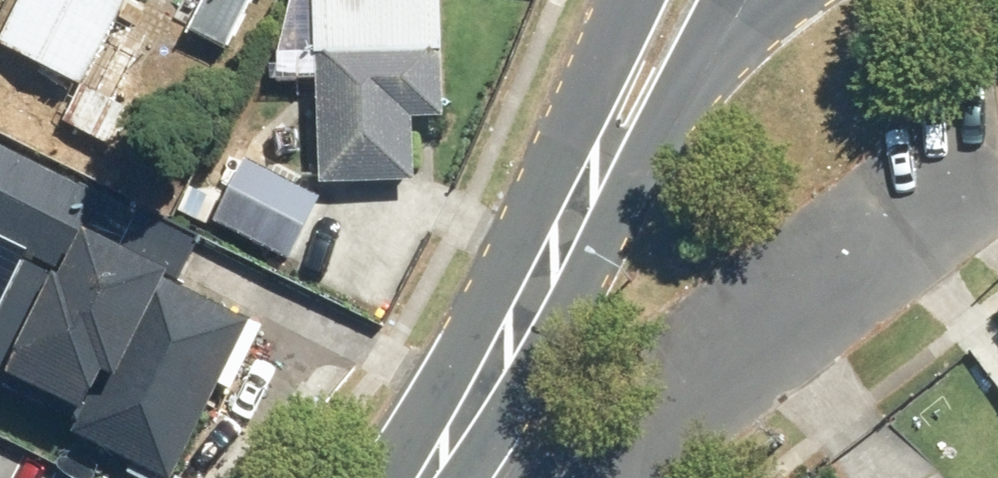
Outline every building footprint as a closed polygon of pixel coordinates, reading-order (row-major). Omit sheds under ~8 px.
[(0,36),(0,49),(78,90),(125,0),(19,0),(0,36)] [(320,187),(413,184),(410,122),(440,121),(435,0),(312,0),(320,187)] [(56,280),(100,203),(0,147),(0,249),(56,280)] [(199,219),(285,263),(317,201),(231,158),(199,219)] [(0,330),(0,393),(153,477),(169,477),(252,330),(86,238),(57,288),(31,274),(0,330)]
